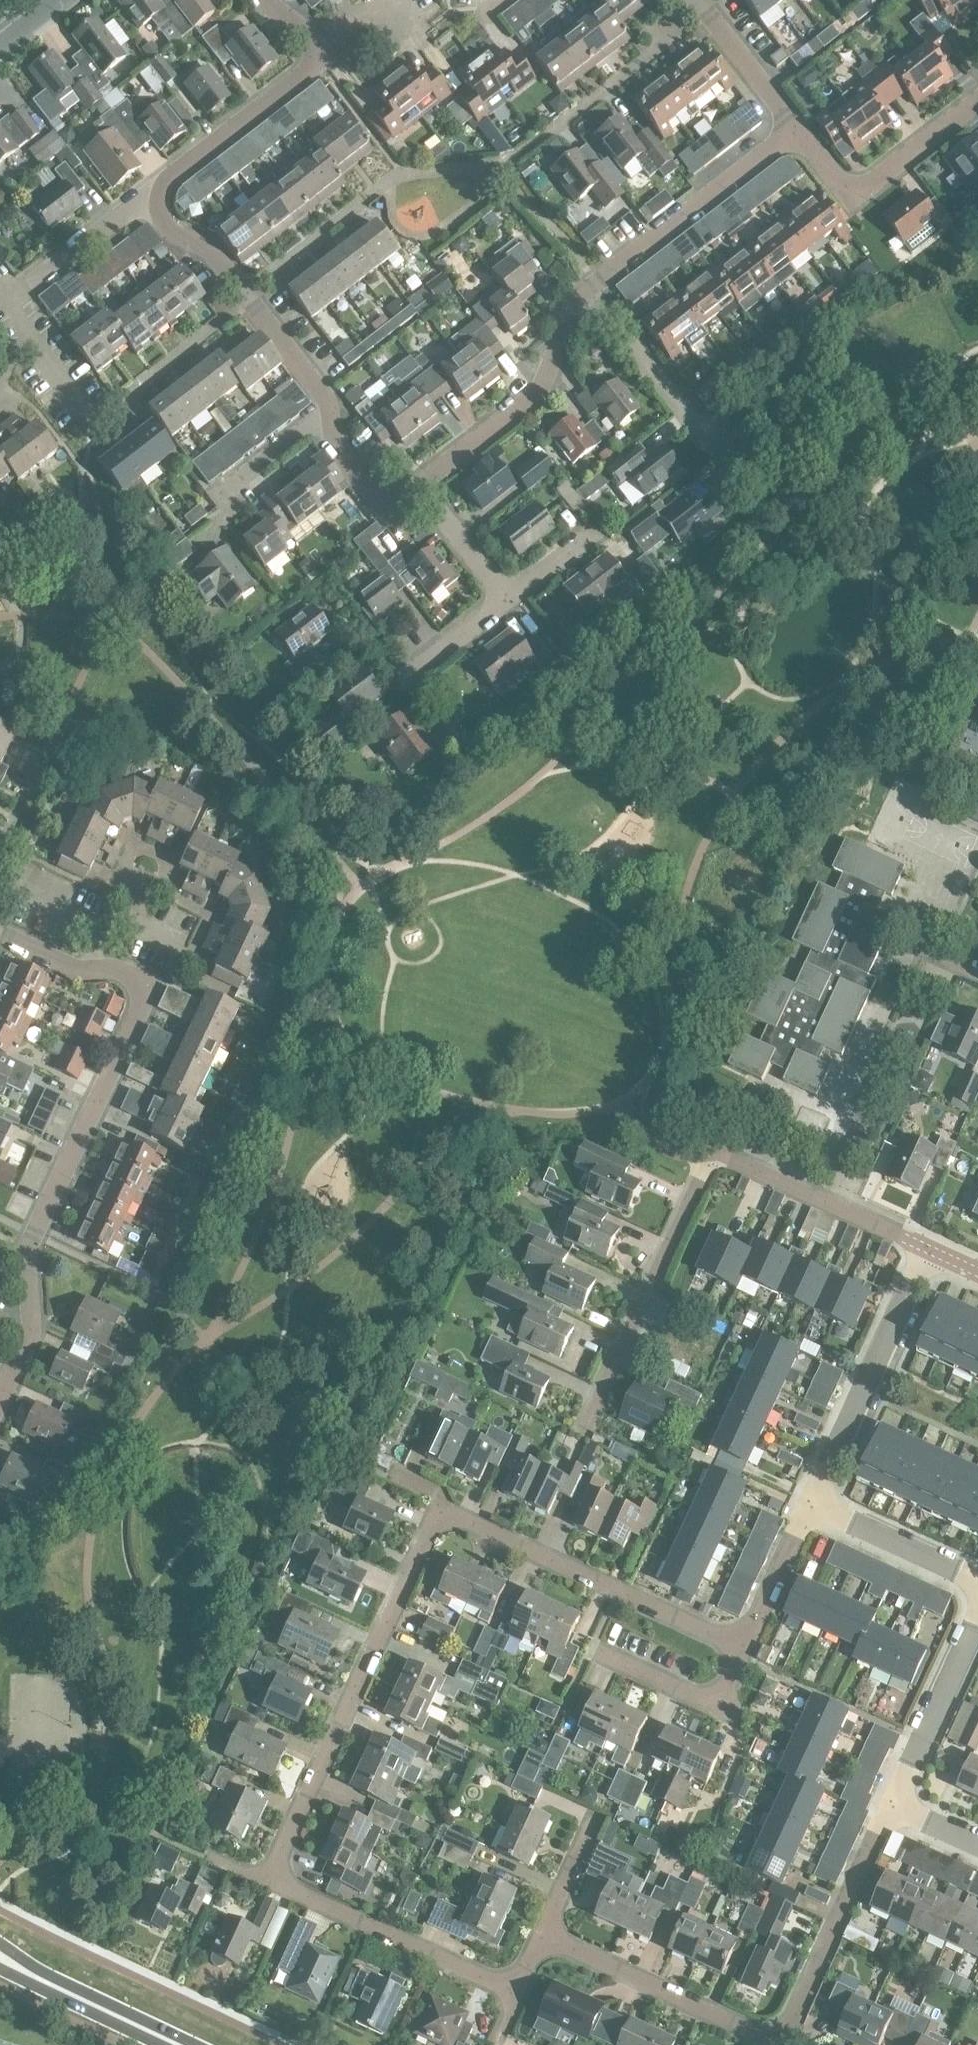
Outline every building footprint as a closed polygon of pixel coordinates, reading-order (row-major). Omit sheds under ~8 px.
[(160,3),(158,0),(119,0),(116,2),(139,32),(152,21),(156,27),(162,27),(168,23),(180,39),(193,30),(174,6),(174,5),(171,0),(163,0),(160,3)] [(206,0),(181,0),(174,5),(174,6),(193,30),(215,13),(206,0)] [(303,1),(311,11),(325,0),(305,0),(303,1)] [(512,8),(519,17),(532,7),(539,16),(532,21),(533,22),(550,9),(543,0),(522,0),(512,8)] [(550,9),(561,0),(543,0),(550,9)] [(602,8),(616,26),(617,25),(630,16),(626,10),(629,7),(624,0),(596,0),(602,8)] [(629,7),(633,4),(637,10),(650,0),(624,0),(629,7)] [(757,18),(774,5),(770,0),(743,0),(757,18)] [(931,22),(942,13),(951,25),(969,11),(961,0),(914,0),(931,22)] [(969,11),(977,4),(977,0),(961,0),(969,11)] [(873,10),(866,1),(858,7),(865,16),(873,10)] [(519,17),(512,8),(500,17),(515,36),(524,29),(533,22),(532,21),(539,16),(532,7),(519,17)] [(865,16),(858,7),(850,13),(858,22),(865,16)] [(593,15),(590,11),(583,16),(607,48),(611,45),(615,50),(628,40),(617,25),(616,26),(602,8),(593,15)] [(574,23),(577,27),(569,34),(594,66),(608,56),(603,51),(607,48),(583,16),(574,23)] [(103,77),(126,59),(95,19),(72,38),(88,59),(77,67),(87,79),(99,94),(110,85),(103,77)] [(231,45),(220,31),(217,27),(201,39),(223,67),(234,58),(251,80),(276,60),(252,29),(231,45)] [(839,37),(831,27),(824,33),(831,43),(839,37)] [(926,47),(910,59),(933,89),(949,77),(941,66),(953,57),(932,30),(920,39),(926,47)] [(824,33),(816,39),(823,49),(831,43),(824,33)] [(558,36),(549,43),(572,74),(576,71),(580,77),(594,66),(569,34),(561,40),(558,36)] [(153,42),(142,50),(150,61),(161,53),(153,42)] [(539,50),(542,54),(534,60),(559,92),(572,82),(569,77),(572,74),(549,43),(539,50)] [(732,86),(726,78),(701,45),(688,55),(689,57),(685,61),(709,91),(718,84),(723,92),(732,86)] [(503,62),(492,47),(474,60),(499,92),(508,85),(517,95),(536,80),(515,53),(503,62)] [(789,58),(782,50),(769,59),(776,68),(789,58)] [(52,101),(75,84),(51,53),(29,70),(52,101)] [(805,63),(797,53),(789,60),(797,69),(805,63)] [(165,87),(166,86),(177,78),(159,56),(147,65),(165,87)] [(874,75),(873,76),(893,101),(905,92),(914,104),(933,89),(910,59),(891,73),(886,66),(880,70),(879,71),(874,75)] [(499,92),(474,60),(457,74),(469,90),(458,99),(478,126),(490,117),(482,106),(499,92)] [(679,62),(667,72),(692,104),(709,91),(685,61),(681,64),(679,62)] [(870,61),(865,65),(867,67),(873,76),(874,75),(879,71),(873,62),(871,61),(870,61)] [(406,63),(389,76),(419,115),(420,117),(451,93),(450,92),(449,91),(430,66),(417,76),(406,63)] [(865,65),(856,73),(857,74),(864,83),(873,76),(867,67),(865,65)] [(183,86),(207,117),(232,98),(208,67),(183,86)] [(655,84),(651,87),(675,118),(685,110),(692,119),(699,113),(692,104),(667,72),(654,82),(655,84)] [(373,114),(368,118),(386,141),(387,143),(420,117),(419,115),(389,76),(371,90),(384,106),(373,114)] [(858,100),(849,106),(872,136),(889,124),(879,111),(893,101),(873,76),(864,83),(863,83),(852,92),(858,100)] [(99,94),(87,79),(70,92),(86,113),(103,100),(99,94)] [(110,85),(99,94),(103,100),(115,92),(110,85)] [(675,118),(651,87),(647,90),(646,89),(632,99),(662,139),(671,132),(665,125),(675,118)] [(309,89),(296,99),(303,108),(316,98),(309,89)] [(115,92),(103,100),(111,111),(113,113),(126,102),(116,90),(115,92)] [(316,98),(303,108),(311,118),(316,114),(324,109),(316,98)] [(740,109),(724,122),(731,131),(743,121),(751,131),(762,123),(747,104),(746,104),(743,100),(736,105),(740,109)] [(133,111),(126,102),(113,113),(126,130),(136,143),(146,135),(159,151),(183,133),(162,106),(153,113),(148,107),(144,110),(140,106),(133,111)] [(824,111),(813,120),(830,142),(841,134),(854,150),(872,136),(849,106),(847,104),(829,118),(824,111)] [(284,108),(261,126),(268,135),(280,126),(287,135),(281,139),(282,140),(299,127),(284,108)] [(103,140),(86,154),(94,165),(92,167),(90,169),(100,181),(104,178),(112,187),(137,168),(130,159),(114,139),(126,130),(113,113),(111,111),(102,118),(99,121),(103,126),(96,131),(103,140)] [(38,133),(21,112),(0,128),(0,162),(38,133)] [(467,112),(455,121),(461,128),(468,123),(473,120),(467,112)] [(638,141),(619,117),(595,136),(621,169),(634,159),(649,179),(658,172),(665,181),(677,171),(648,133),(638,141)] [(333,120),(325,126),(329,131),(349,157),(352,154),(357,160),(371,150),(346,118),(337,125),(333,120)] [(724,122),(712,131),(727,150),(751,131),(743,121),(731,131),(724,122)] [(69,126),(58,135),(67,147),(78,138),(69,126)] [(268,135),(261,126),(250,134),(265,154),(282,140),(281,139),(287,135),(280,126),(268,135)] [(317,132),(321,137),(312,144),(319,153),(320,153),(337,176),(350,166),(345,160),(349,157),(329,131),(325,126),(317,132)] [(54,131),(38,144),(50,160),(54,157),(55,156),(60,152),(66,148),(67,147),(57,135),(54,131)] [(712,131),(689,148),(696,158),(709,147),(717,158),(727,150),(712,131)] [(945,160),(973,196),(977,192),(977,141),(975,137),(945,160)] [(227,152),(225,154),(232,163),(248,152),(240,142),(227,152)] [(441,144),(431,152),(436,159),(434,163),(456,162),(448,151),(447,152),(441,144)] [(60,152),(55,156),(60,164),(65,159),(69,163),(75,171),(81,165),(75,158),(67,147),(66,148),(60,152)] [(716,159),(709,149),(697,158),(704,168),(716,159)] [(599,163),(590,170),(575,151),(551,170),(575,201),(590,189),(604,208),(622,194),(618,188),(606,172),(599,163)] [(248,152),(232,163),(240,173),(248,167),(255,161),(248,152)] [(319,153),(310,160),(306,155),(298,161),(322,192),(325,189),(329,194),(342,184),(337,176),(320,153),(319,153)] [(289,167),(293,173),(285,179),(309,210),(322,200),(318,194),(322,192),(298,161),(289,167)] [(783,172),(776,163),(764,173),(771,182),(783,172)] [(62,182),(63,183),(31,208),(49,230),(81,205),(74,197),(84,189),(65,164),(54,172),(62,182)] [(612,167),(606,172),(618,188),(625,182),(612,167)] [(47,169),(35,178),(43,189),(55,180),(49,172),(47,169)] [(791,182),(783,172),(771,182),(778,192),(791,182)] [(201,188),(194,178),(181,188),(196,207),(214,193),(213,192),(219,187),(213,179),(201,188)] [(272,181),(264,187),(288,218),(291,215),(296,221),(309,210),(285,179),(276,186),(272,181)] [(255,194),(259,199),(250,206),(275,237),(288,227),(284,221),(288,218),(264,187),(255,194)] [(742,189),(729,199),(737,209),(749,199),(742,189)] [(804,206),(800,209),(823,238),(833,230),(841,241),(849,235),(842,225),(834,215),(817,193),(802,204),(804,206)] [(899,206),(883,217),(903,242),(929,222),(938,235),(953,223),(935,199),(926,207),(917,195),(901,208),(899,206)] [(756,209),(749,199),(737,209),(744,218),(750,214),(756,209)] [(237,208),(229,213),(254,245),(257,242),(262,248),(275,237),(250,206),(241,213),(237,208)] [(794,210),(782,220),(806,251),(823,238),(800,209),(796,212),(794,210)] [(841,210),(834,215),(842,225),(848,220),(841,210)] [(254,245),(229,213),(207,230),(214,233),(215,232),(240,264),(254,253),(250,247),(254,245)] [(492,213),(481,221),(489,231),(499,222),(492,213)] [(708,216),(696,225),(703,235),(715,225),(708,216)] [(770,232),(766,235),(789,265),(806,251),(782,220),(769,230),(770,232)] [(357,237),(379,266),(396,253),(374,224),(357,237)] [(723,235),(715,225),(703,235),(711,244),(716,240),(723,235)] [(134,234),(125,241),(132,251),(142,244),(134,234)] [(789,265),(766,235),(762,238),(760,237),(747,247),(780,289),(797,276),(788,265),(789,265)] [(357,237),(339,250),(362,279),(379,266),(357,237)] [(462,237),(451,246),(455,252),(465,253),(471,249),(462,237)] [(525,241),(519,246),(521,249),(526,255),(529,259),(535,254),(532,250),(525,241)] [(681,252),(674,242),(661,252),(669,261),(681,252)] [(142,244),(132,251),(140,261),(149,254),(142,244)] [(492,273),(491,274),(501,287),(504,291),(505,290),(517,305),(532,293),(528,288),(530,287),(525,279),(521,274),(523,272),(533,264),(532,263),(529,259),(526,255),(521,249),(519,246),(499,262),(497,264),(499,267),(492,273)] [(735,259),(731,262),(763,303),(780,289),(747,247),(734,257),(735,259)] [(362,279),(339,250),(322,263),(345,293),(362,279)] [(432,262),(423,252),(409,263),(418,273),(422,278),(422,277),(435,267),(433,264),(432,262)] [(688,261),(681,252),(669,261),(676,271),(688,261)] [(95,264),(90,268),(98,278),(108,270),(101,260),(95,264)] [(726,263),(714,273),(713,274),(734,300),(733,300),(745,316),(763,303),(731,262),(728,265),(726,263)] [(345,293),(322,263),(305,277),(327,306),(345,293)] [(640,268),(627,278),(634,288),(647,278),(640,268)] [(195,311),(191,306),(202,298),(180,269),(163,282),(185,311),(184,312),(188,316),(195,311)] [(698,281),(694,285),(717,313),(733,300),(734,300),(713,274),(714,273),(711,269),(697,280),(698,281)] [(108,270),(98,278),(105,288),(116,280),(108,270)] [(432,296),(449,284),(442,275),(428,285),(425,287),(432,296)] [(327,306),(305,277),(288,290),(310,319),(327,306)] [(655,288),(647,278),(634,288),(642,298),(648,293),(655,288)] [(62,280),(52,288),(60,298),(70,290),(62,280)] [(163,282),(146,295),(168,324),(167,325),(171,329),(177,324),(174,320),(184,312),(185,311),(163,282)] [(689,286),(676,296),(700,326),(717,313),(694,285),(690,288),(689,286)] [(70,290),(60,298),(67,307),(77,300),(70,290)] [(484,301),(471,311),(478,320),(485,328),(498,318),(502,324),(508,332),(511,330),(515,335),(531,323),(517,305),(505,290),(504,291),(496,298),(493,294),(490,296),(484,301)] [(146,295),(129,308),(151,337),(150,338),(154,343),(160,337),(157,333),(167,325),(168,324),(146,295)] [(700,326),(676,296),(664,306),(665,307),(661,310),(683,339),(692,351),(709,338),(700,326)] [(432,298),(414,312),(417,315),(421,320),(438,306),(432,298)] [(399,315),(393,320),(399,328),(410,320),(416,315),(417,315),(414,312),(410,306),(410,307),(407,309),(399,315)] [(129,308),(112,321),(128,342),(138,355),(144,350),(141,345),(150,338),(151,337),(129,308)] [(683,339),(661,310),(656,314),(655,312),(642,323),(671,361),(680,355),(674,347),(683,339)] [(88,318),(84,321),(89,328),(114,360),(121,355),(117,351),(128,342),(112,321),(106,314),(97,322),(95,319),(88,318)] [(56,318),(45,324),(55,339),(65,333),(56,318)] [(395,331),(389,323),(376,333),(382,342),(395,331)] [(114,360),(89,328),(72,341),(93,369),(96,374),(114,360)] [(473,344),(459,355),(484,387),(497,376),(493,371),(496,369),(485,356),(499,345),(489,334),(485,328),(469,340),(473,344)] [(259,336),(241,350),(263,378),(281,364),(259,336)] [(372,336),(359,346),(366,355),(379,344),(372,336)] [(366,355),(359,346),(342,360),(348,368),(366,355)] [(263,378),(241,350),(224,363),(240,384),(246,391),(263,378)] [(218,355),(201,368),(223,397),(240,384),(224,363),(218,355)] [(422,355),(414,362),(419,369),(424,375),(426,374),(433,369),(432,368),(422,355)] [(426,374),(424,375),(437,393),(439,391),(450,383),(454,388),(455,388),(459,395),(461,397),(462,396),(464,395),(467,399),(467,400),(480,390),(484,387),(459,355),(450,362),(447,357),(437,365),(433,369),(426,374)] [(223,397),(201,368),(183,382),(206,410),(223,397)] [(398,381),(387,389),(390,393),(397,402),(398,402),(422,434),(436,423),(432,418),(435,416),(429,408),(425,403),(428,400),(437,393),(424,375),(419,369),(401,383),(398,380),(398,381)] [(712,378),(706,383),(716,394),(722,389),(712,378)] [(617,381),(594,399),(587,391),(576,400),(589,417),(600,408),(616,427),(639,409),(617,381)] [(183,382),(166,395),(188,424),(206,410),(183,382)] [(358,387),(345,397),(352,407),(361,401),(366,397),(364,395),(358,387)] [(368,400),(356,410),(355,410),(381,444),(381,443),(379,440),(391,431),(401,443),(403,442),(407,446),(422,434),(398,402),(397,402),(390,393),(372,406),(368,400)] [(278,397),(273,401),(281,412),(290,405),(282,394),(278,397)] [(188,424),(166,395),(149,408),(171,437),(188,424)] [(298,415),(290,405),(281,412),(289,422),(290,423),(299,416),(298,415)] [(596,447),(582,429),(571,416),(548,435),(572,465),(596,447)] [(12,475),(18,483),(56,452),(35,425),(26,432),(14,417),(0,428),(0,441),(5,449),(0,453),(0,484),(12,475)] [(247,421),(244,424),(242,425),(239,428),(247,439),(256,432),(247,421)] [(136,426),(129,431),(156,466),(173,452),(152,424),(142,432),(136,426)] [(122,437),(127,443),(117,451),(139,479),(156,466),(129,431),(122,437)] [(256,432),(247,439),(255,449),(256,450),(265,443),(264,442),(256,432)] [(242,459),(231,444),(219,454),(222,458),(231,469),(243,460),(242,459)] [(219,454),(214,447),(205,454),(214,465),(222,458),(219,454)] [(636,448),(604,472),(612,482),(618,490),(630,481),(632,480),(645,497),(679,471),(661,447),(644,460),(644,459),(641,455),(636,448)] [(610,449),(600,457),(607,467),(608,468),(619,460),(618,458),(611,449),(610,449)] [(103,452),(94,459),(99,465),(121,493),(130,504),(147,490),(139,479),(117,451),(108,458),(103,452)] [(316,471),(296,486),(316,512),(336,497),(348,487),(344,482),(322,454),(311,462),(317,470),(316,471)] [(555,471),(542,455),(514,477),(527,493),(555,471)] [(222,458),(214,465),(221,475),(222,476),(231,469),(222,458)] [(495,460),(486,468),(464,485),(482,508),(513,484),(495,460)] [(563,500),(574,492),(568,483),(556,491),(563,500)] [(591,483),(577,493),(585,503),(598,493),(591,483)] [(680,541),(720,511),(699,483),(682,496),(683,498),(677,502),(676,501),(659,514),(680,541)] [(271,494),(261,502),(268,511),(276,522),(277,521),(286,532),(287,534),(296,527),(300,525),(316,512),(296,486),(276,501),(271,494)] [(536,505),(515,521),(519,526),(508,534),(522,553),(554,529),(536,505)] [(207,516),(199,506),(184,518),(191,528),(207,516)] [(623,528),(636,544),(662,524),(649,508),(623,528)] [(257,518),(264,527),(245,541),(265,567),(285,551),(283,548),(292,540),(287,534),(286,532),(277,521),(276,522),(268,511),(257,518)] [(168,554),(186,540),(178,530),(161,544),(168,554)] [(364,534),(353,542),(354,543),(359,550),(360,551),(361,550),(371,542),(370,541),(365,534),(364,534)] [(186,540),(168,554),(163,557),(173,570),(196,553),(186,540)] [(371,542),(361,550),(378,573),(379,574),(389,567),(398,578),(398,577),(389,566),(388,564),(372,543),(371,542)] [(389,563),(388,564),(389,566),(398,577),(398,578),(404,586),(405,588),(406,589),(417,580),(419,581),(429,594),(429,595),(430,596),(431,597),(444,587),(446,589),(460,578),(451,566),(448,569),(433,550),(423,558),(412,544),(389,563)] [(198,570),(199,572),(185,583),(203,605),(217,594),(228,607),(253,587),(223,550),(198,570)] [(605,556),(565,587),(587,616),(604,604),(615,619),(640,600),(605,556)] [(656,593),(667,585),(645,557),(634,565),(656,593)] [(306,560),(298,567),(307,577),(314,571),(315,571),(306,560)] [(382,579),(360,597),(368,607),(362,612),(376,630),(393,616),(391,614),(397,609),(393,604),(399,600),(400,599),(397,595),(384,578),(383,579),(382,579)] [(321,643),(319,641),(329,632),(310,608),(279,632),(297,656),(285,666),(294,678),(305,669),(314,662),(317,660),(309,650),(313,647),(313,648),(321,643)] [(436,609),(431,616),(442,623),(446,615),(436,609)] [(488,654),(475,664),(496,690),(532,662),(542,675),(557,663),(551,656),(554,653),(545,642),(542,644),(538,639),(526,649),(511,630),(496,642),(498,646),(488,654)] [(314,662),(305,669),(307,671),(307,672),(313,679),(324,670),(317,660),(314,662)] [(329,690),(326,692),(350,723),(381,699),(383,697),(359,667),(357,668),(356,669),(329,690)] [(10,705),(5,716),(20,723),(25,712),(10,705)] [(434,750),(424,737),(422,738),(416,730),(418,729),(405,712),(371,738),(384,755),(392,749),(398,757),(394,760),(404,774),(434,750)] [(333,716),(304,739),(302,740),(320,763),(351,738),(333,716)] [(5,753),(10,743),(19,747),(23,738),(0,727),(0,751),(5,753)] [(4,777),(9,768),(0,764),(5,753),(0,751),(0,775),(4,777)] [(954,754),(945,767),(959,776),(968,763),(954,754)] [(57,856),(61,858),(57,867),(83,880),(87,871),(89,871),(93,862),(111,870),(123,845),(105,837),(110,828),(118,832),(122,824),(130,820),(140,824),(144,816),(153,820),(145,837),(169,849),(177,831),(187,836),(203,804),(158,783),(154,792),(132,781),(97,795),(86,817),(78,813),(57,856)] [(210,840),(208,844),(193,837),(179,868),(189,873),(181,890),(204,901),(213,884),(223,889),(218,898),(227,902),(230,910),(225,919),(235,924),(231,933),(213,925),(201,949),(219,957),(215,967),(216,968),(212,977),(238,989),(242,980),(246,982),(253,969),(261,952),(267,938),(264,937),(258,934),(262,925),(268,912),(255,877),(243,872),(234,867),(237,861),(238,858),(225,852),(227,848),(210,840)] [(797,987),(767,974),(747,1017),(769,1028),(761,1046),(743,1037),(729,1067),(763,1083),(773,1061),(791,1069),(784,1084),(818,1099),(831,1070),(814,1062),(820,1048),(843,1059),(871,996),(854,988),(860,975),(869,979),(895,922),(873,912),(881,895),(891,900),(905,869),(846,842),(833,872),(843,877),(835,894),(819,887),(793,943),(812,952),(805,967),(832,979),(816,1014),(791,1002),(797,987)] [(9,870),(14,879),(29,870),(25,862),(9,870)] [(49,981),(43,978),(10,962),(7,970),(4,971),(5,974),(1,982),(34,998),(40,1001),(46,988),(49,981)] [(25,1017),(31,1004),(37,1007),(40,1001),(34,998),(1,982),(0,984),(0,1005),(25,1017)] [(75,1018),(81,998),(59,992),(53,1012),(75,1018)] [(97,1010),(111,1014),(116,998),(101,995),(97,1010)] [(196,1002),(186,997),(181,1007),(228,1029),(237,1010),(206,995),(201,1006),(196,1003),(196,1002)] [(15,1037),(22,1039),(31,1020),(25,1017),(0,1005),(0,1029),(15,1037)] [(84,1007),(78,1019),(102,1030),(107,1018),(84,1007)] [(181,1007),(175,1019),(186,1024),(187,1023),(191,1025),(187,1034),(219,1049),(228,1029),(181,1007)] [(944,1054),(975,1068),(977,1061),(977,1017),(963,1011),(944,1054)] [(102,1030),(78,1019),(73,1031),(96,1042),(102,1030)] [(108,1020),(104,1030),(112,1035),(117,1024),(108,1020)] [(0,1029),(0,1054),(6,1057),(12,1044),(19,1047),(22,1040),(22,1039),(15,1037),(0,1029)] [(167,1036),(162,1046),(209,1068),(219,1049),(187,1034),(182,1045),(177,1042),(178,1041),(167,1036)] [(89,1058),(65,1046),(56,1042),(51,1053),(60,1057),(59,1058),(84,1069),(89,1058)] [(162,1046),(157,1057),(167,1062),(168,1061),(173,1064),(168,1073),(200,1088),(209,1068),(162,1046)] [(2,1068),(0,1067),(0,1094),(5,1084),(22,1093),(33,1069),(7,1057),(2,1068)] [(84,1069),(59,1058),(54,1070),(78,1081),(84,1069)] [(972,1108),(973,1109),(977,1098),(977,1078),(966,1072),(953,1099),(972,1108)] [(149,1075),(143,1086),(169,1098),(169,1097),(190,1107),(200,1088),(168,1073),(163,1083),(159,1081),(159,1080),(149,1075)] [(39,1105),(29,1127),(43,1134),(60,1098),(49,1092),(42,1107),(39,1105)] [(146,1099),(142,1108),(191,1132),(201,1113),(190,1107),(169,1097),(169,1098),(164,1109),(157,1106),(159,1104),(154,1101),(153,1102),(146,1099)] [(191,1132),(142,1108),(141,1109),(132,1104),(127,1114),(143,1122),(143,1123),(154,1128),(150,1137),(182,1152),(191,1132)] [(19,1158),(27,1144),(15,1137),(7,1152),(19,1158)] [(942,1137),(935,1151),(909,1139),(890,1180),(920,1194),(932,1167),(945,1173),(958,1145),(942,1137)] [(153,1157),(132,1147),(121,1142),(112,1162),(144,1178),(150,1164),(157,1168),(161,1160),(154,1156),(153,1157)] [(587,1146),(585,1151),(578,1165),(598,1174),(589,1195),(629,1213),(641,1186),(615,1173),(620,1161),(587,1146)] [(0,1162),(0,1178),(11,1184),(18,1170),(0,1161),(0,1162)] [(152,1182),(144,1178),(112,1162),(103,1181),(134,1197),(142,1201),(152,1182)] [(743,1177),(737,1191),(745,1195),(751,1181),(743,1177)] [(134,1197),(103,1181),(93,1201),(125,1217),(126,1215),(131,1204),(138,1208),(142,1201),(134,1197)] [(194,1181),(187,1198),(199,1203),(207,1187),(194,1181)] [(551,1186),(546,1196),(545,1199),(571,1211),(577,1198),(555,1188),(551,1186)] [(781,1208),(786,1197),(775,1192),(770,1203),(781,1208)] [(199,1203),(187,1198),(177,1217),(190,1223),(199,1203)] [(93,1201),(84,1220),(116,1236),(116,1234),(122,1223),(130,1226),(133,1219),(126,1215),(125,1217),(93,1201)] [(579,1215),(577,1221),(567,1241),(607,1260),(621,1231),(606,1224),(594,1218),(599,1208),(585,1202),(579,1215)] [(781,1208),(770,1203),(765,1214),(771,1217),(776,1219),(781,1208)] [(812,1209),(807,1220),(818,1225),(823,1214),(812,1209)] [(177,1217),(168,1237),(180,1243),(190,1223),(177,1217)] [(116,1236),(84,1220),(74,1240),(106,1256),(113,1242),(121,1246),(124,1239),(116,1234),(116,1236)] [(818,1225),(807,1220),(802,1231),(813,1236),(818,1225)] [(849,1226),(844,1237),(855,1242),(860,1231),(849,1226)] [(966,1232),(955,1227),(950,1238),(961,1243),(966,1232)] [(721,1228),(700,1272),(719,1281),(735,1246),(724,1240),(728,1231),(721,1228)] [(762,1234),(757,1245),(742,1278),(743,1278),(761,1287),(777,1252),(765,1247),(769,1238),(762,1234)] [(168,1237),(159,1256),(171,1263),(180,1243),(168,1237)] [(844,1237),(839,1248),(850,1253),(855,1242),(844,1237)] [(563,1269),(565,1266),(570,1255),(537,1240),(526,1263),(554,1276),(546,1294),(583,1312),(596,1284),(563,1269)] [(747,1251),(735,1246),(719,1281),(738,1289),(743,1278),(742,1278),(757,1245),(752,1242),(747,1251)] [(878,1256),(885,1260),(886,1260),(892,1246),(884,1242),(878,1256)] [(789,1258),(777,1252),(761,1287),(780,1296),(800,1252),(793,1248),(789,1258)] [(159,1256),(148,1251),(138,1270),(161,1281),(171,1263),(159,1256)] [(807,1255),(800,1252),(780,1296),(798,1304),(814,1269),(803,1264),(807,1255)] [(814,1269),(798,1304),(817,1313),(837,1269),(830,1266),(826,1275),(814,1269)] [(843,1272),(837,1269),(817,1313),(836,1321),(851,1286),(839,1281),(843,1272)] [(494,1279),(485,1298),(506,1309),(515,1289),(516,1289),(494,1279)] [(863,1292),(851,1286),(836,1321),(854,1330),(874,1286),(867,1283),(863,1292)] [(515,1289),(506,1309),(531,1320),(530,1322),(521,1340),(561,1359),(574,1331),(559,1324),(547,1318),(553,1306),(516,1289),(515,1289)] [(699,1291),(694,1302),(706,1307),(711,1297),(699,1291)] [(942,1305),(944,1301),(944,1300),(942,1305),(937,1303),(930,1319),(934,1321),(918,1355),(977,1382),(977,1322),(942,1305)] [(122,1344),(108,1337),(119,1314),(94,1302),(92,1306),(84,1303),(71,1331),(97,1343),(92,1354),(113,1365),(128,1371),(137,1351),(122,1344)] [(736,1314),(733,1321),(744,1326),(747,1318),(736,1314)] [(744,1326),(744,1327),(753,1331),(758,1319),(749,1315),(747,1318),(744,1326)] [(486,1350),(481,1361),(512,1375),(503,1393),(538,1409),(550,1381),(529,1371),(526,1370),(525,1370),(516,1365),(523,1351),(492,1337),(492,1338),(486,1350)] [(767,1337),(758,1356),(790,1371),(799,1352),(767,1337)] [(87,1365),(68,1357),(60,1353),(49,1377),(81,1392),(92,1369),(108,1376),(113,1365),(92,1354),(87,1365)] [(757,1360),(750,1375),(782,1390),(790,1371),(758,1356),(757,1360)] [(447,1375),(447,1376),(436,1398),(450,1404),(454,1395),(467,1401),(473,1388),(447,1375)] [(782,1390),(750,1375),(741,1393),(773,1408),(782,1390)] [(816,1377),(811,1386),(813,1387),(822,1391),(827,1382),(817,1378),(816,1377)] [(641,1384),(623,1421),(661,1439),(676,1407),(694,1416),(703,1396),(672,1382),(666,1395),(641,1384)] [(838,1387),(827,1382),(822,1391),(834,1397),(838,1387)] [(773,1408),(741,1393),(733,1412),(765,1427),(773,1408)] [(63,1405),(58,1415),(36,1405),(24,1432),(60,1449),(68,1430),(93,1442),(101,1423),(63,1405)] [(432,1442),(437,1445),(430,1460),(455,1472),(473,1434),(477,1425),(447,1411),(432,1442)] [(733,1412),(724,1430),(756,1445),(765,1427),(733,1412)] [(799,1414),(797,1419),(794,1423),(806,1429),(810,1419),(799,1414)] [(821,1425),(810,1419),(806,1429),(817,1434),(821,1425)] [(473,1434),(455,1472),(481,1484),(490,1464),(500,1468),(514,1438),(492,1428),(486,1441),(473,1434)] [(882,1434),(884,1430),(884,1429),(881,1434),(877,1432),(870,1448),(874,1450),(858,1484),(859,1484),(861,1480),(977,1532),(977,1478),(882,1434)] [(756,1445),(724,1430),(715,1449),(721,1452),(747,1464),(756,1445)] [(516,1439),(503,1467),(516,1473),(506,1495),(528,1505),(545,1469),(522,1459),(529,1445),(516,1439)] [(779,1456),(777,1460),(788,1466),(793,1456),(782,1451),(779,1456)] [(804,1462),(793,1456),(788,1466),(800,1471),(804,1462)] [(42,1472),(11,1457),(0,1482),(0,1485),(35,1501),(45,1480),(62,1488),(63,1486),(70,1472),(47,1461),(42,1472)] [(545,1469),(528,1505),(550,1515),(560,1492),(571,1497),(585,1468),(574,1463),(566,1479),(545,1469)] [(332,1464),(321,1487),(335,1493),(342,1477),(345,1470),(332,1464)] [(714,1471),(706,1490),(738,1504),(746,1486),(739,1482),(714,1471)] [(70,1472),(63,1486),(70,1490),(77,1475),(70,1472)] [(586,1474),(572,1504),(584,1509),(576,1528),(600,1539),(617,1503),(601,1496),(607,1484),(586,1474)] [(393,1516),(364,1503),(370,1490),(343,1477),(335,1494),(347,1499),(342,1510),(352,1515),(345,1529),(379,1545),(393,1516)] [(706,1490),(697,1508),(729,1523),(738,1504),(706,1490)] [(632,1510),(617,1503),(600,1539),(625,1550),(633,1532),(644,1537),(657,1508),(637,1498),(632,1510)] [(773,1499),(768,1508),(780,1513),(784,1504),(773,1499)] [(729,1523),(697,1508),(688,1527),(720,1542),(729,1523)] [(763,1511),(759,1520),(760,1521),(770,1526),(774,1516),(763,1511)] [(781,1520),(774,1516),(770,1526),(781,1531),(785,1522),(781,1520)] [(688,1527),(680,1546),(712,1560),(720,1542),(688,1527)] [(313,1537),(307,1552),(321,1558),(308,1585),(351,1605),(365,1576),(334,1561),(339,1549),(313,1537)] [(837,1542),(831,1553),(841,1558),(846,1547),(837,1542)] [(680,1546),(671,1564),(703,1579),(712,1560),(680,1546)] [(747,1548),(746,1548),(742,1557),(743,1557),(753,1562),(757,1553),(747,1548)] [(768,1558),(757,1553),(753,1562),(764,1567),(768,1558)] [(841,1558),(831,1553),(826,1565),(836,1569),(841,1558)] [(874,1560),(869,1571),(878,1575),(883,1564),(874,1560)] [(438,1586),(431,1600),(434,1601),(450,1608),(462,1617),(468,1605),(469,1605),(484,1573),(473,1568),(472,1571),(457,1564),(445,1589),(438,1586)] [(703,1579),(671,1564),(662,1583),(680,1591),(695,1598),(703,1579)] [(878,1575),(869,1571),(864,1582),(873,1586),(878,1575)] [(494,1578),(484,1573),(469,1605),(482,1612),(479,1620),(489,1625),(493,1617),(494,1617),(508,1587),(494,1580),(494,1578)] [(920,1581),(911,1576),(906,1588),(915,1592),(920,1581)] [(806,1623),(821,1590),(802,1581),(787,1614),(806,1623)] [(728,1585),(725,1594),(726,1594),(736,1599),(740,1591),(730,1586),(728,1585)] [(873,1586),(869,1595),(883,1601),(887,1593),(873,1586)] [(915,1592),(906,1588),(900,1599),(906,1601),(910,1603),(915,1592)] [(821,1590),(806,1623),(824,1632),(840,1599),(821,1590)] [(680,1591),(677,1598),(691,1605),(695,1598),(680,1591)] [(751,1596),(740,1591),(736,1599),(747,1604),(751,1596)] [(953,1596),(945,1592),(935,1615),(943,1618),(948,1607),(953,1596)] [(307,1619),(312,1607),(313,1607),(285,1594),(277,1611),(293,1618),(280,1647),(323,1667),(338,1634),(307,1619)] [(498,1633),(492,1647),(493,1648),(500,1651),(505,1653),(509,1644),(511,1639),(512,1637),(516,1639),(524,1643),(523,1644),(522,1644),(519,1649),(532,1655),(533,1655),(537,1646),(540,1640),(555,1607),(543,1602),(543,1600),(531,1594),(527,1603),(519,1620),(519,1622),(508,1616),(507,1616),(506,1616),(498,1633)] [(858,1607),(840,1599),(824,1632),(843,1640),(858,1607)] [(906,1601),(900,1599),(896,1608),(901,1610),(906,1601)] [(924,1609),(914,1605),(908,1619),(917,1624),(924,1609)] [(877,1616),(858,1607),(843,1640),(861,1648),(862,1649),(872,1626),(877,1616)] [(569,1614),(556,1608),(538,1647),(551,1653),(551,1655),(561,1660),(554,1674),(566,1680),(580,1650),(569,1644),(581,1618),(570,1612),(569,1614)] [(430,1620),(421,1640),(447,1651),(456,1631),(430,1620)] [(862,1649),(861,1648),(856,1659),(875,1668),(891,1635),(872,1626),(862,1649)] [(486,1628),(475,1654),(480,1656),(486,1659),(487,1659),(491,1650),(491,1649),(492,1647),(498,1633),(486,1628)] [(891,1635),(875,1668),(894,1677),(909,1644),(891,1635)] [(928,1652),(909,1644),(894,1677),(912,1685),(928,1652)] [(774,1651),(764,1646),(757,1660),(767,1665),(774,1651)] [(289,1668),(258,1654),(250,1671),(264,1678),(259,1688),(270,1693),(262,1709),(297,1725),(312,1692),(301,1686),(284,1679),(289,1669),(289,1668)] [(464,1661),(458,1674),(475,1682),(480,1684),(485,1686),(491,1673),(490,1673),(482,1669),(476,1666),(464,1661)] [(413,1665),(401,1691),(434,1706),(439,1695),(455,1702),(459,1693),(460,1691),(472,1697),(473,1696),(498,1708),(510,1682),(498,1676),(492,1673),(491,1673),(485,1686),(480,1684),(475,1682),(458,1674),(455,1680),(429,1669),(428,1672),(413,1665)] [(767,1679),(761,1692),(774,1698),(780,1685),(767,1679)] [(401,1691),(389,1716),(422,1732),(421,1733),(438,1740),(445,1725),(429,1717),(434,1706),(401,1691)] [(759,1694),(755,1704),(761,1707),(766,1705),(769,1699),(759,1694)] [(599,1695),(583,1729),(575,1746),(588,1751),(596,1734),(609,1741),(625,1707),(599,1695)] [(816,1698),(807,1717),(840,1732),(852,1737),(857,1726),(845,1721),(849,1713),(816,1698)] [(259,1720),(253,1717),(221,1703),(214,1719),(224,1723),(223,1726),(238,1732),(227,1756),(273,1777),(286,1749),(253,1734),(259,1720)] [(552,1704),(546,1717),(556,1721),(561,1709),(562,1709),(552,1704)] [(650,1719),(625,1707),(609,1741),(622,1747),(614,1764),(626,1769),(634,1752),(650,1719)] [(257,1708),(253,1717),(259,1720),(264,1723),(268,1714),(257,1708)] [(963,1746),(976,1752),(977,1748),(977,1713),(963,1746)] [(807,1717),(798,1736),(831,1751),(840,1732),(807,1717)] [(492,1742),(502,1748),(511,1731),(501,1725),(492,1742)] [(671,1729),(656,1759),(670,1766),(666,1773),(679,1779),(697,1741),(671,1729)] [(557,1773),(559,1768),(571,1743),(557,1736),(552,1745),(546,1758),(542,1766),(557,1773)] [(798,1736),(790,1754),(822,1769),(831,1751),(798,1736)] [(395,1742),(394,1745),(379,1738),(373,1751),(374,1751),(368,1765),(401,1780),(407,1766),(411,1768),(416,1757),(427,1763),(433,1750),(405,1737),(401,1745),(395,1742)] [(442,1739),(436,1751),(440,1753),(463,1764),(471,1767),(476,1756),(468,1752),(469,1751),(468,1750),(467,1751),(443,1740),(443,1739),(442,1739)] [(540,1740),(535,1752),(546,1758),(552,1745),(540,1740)] [(869,1740),(865,1749),(876,1754),(880,1745),(869,1740)] [(697,1741),(679,1779),(691,1785),(694,1777),(708,1784),(723,1753),(697,1741)] [(892,1750),(880,1745),(876,1754),(888,1759),(892,1750)] [(822,1769),(790,1754),(781,1773),(792,1778),(792,1776),(814,1787),(822,1769)] [(973,1758),(959,1787),(977,1796),(977,1761),(973,1758)] [(475,1766),(473,1770),(475,1775),(480,1778),(487,1775),(489,1770),(488,1765),(483,1763),(475,1766)] [(361,1776),(356,1788),(370,1795),(378,1799),(394,1806),(393,1806),(400,1809),(404,1801),(397,1798),(399,1793),(396,1791),(401,1780),(368,1765),(363,1777),(361,1776)] [(247,1781),(220,1768),(211,1787),(227,1795),(212,1828),(240,1841),(247,1826),(250,1828),(255,1818),(260,1820),(267,1805),(241,1793),(247,1781)] [(635,1778),(631,1776),(620,1771),(607,1797),(623,1804),(635,1778)] [(679,1779),(666,1773),(663,1772),(652,1797),(667,1804),(679,1779)] [(513,1788),(518,1776),(512,1773),(507,1785),(513,1788)] [(518,1776),(513,1788),(512,1789),(538,1801),(544,1788),(543,1788),(518,1776)] [(792,1776),(792,1778),(783,1796),(816,1811),(825,1792),(814,1787),(792,1776)] [(863,1782),(852,1777),(848,1785),(859,1790),(863,1782)] [(648,1784),(635,1778),(623,1804),(636,1810),(648,1784)] [(679,1779),(667,1804),(681,1811),(693,1786),(691,1785),(679,1779)] [(863,1782),(859,1790),(871,1796),(874,1787),(863,1782)] [(730,1797),(728,1802),(729,1806),(733,1808),(738,1806),(740,1802),(738,1798),(734,1796),(730,1797)] [(783,1796),(774,1814),(807,1830),(816,1811),(783,1796)] [(523,1807),(512,1831),(541,1844),(552,1820),(523,1807)] [(397,1821),(396,1821),(413,1829),(416,1822),(418,1818),(402,1810),(397,1821)] [(341,1825),(335,1837),(370,1853),(374,1854),(385,1830),(391,1833),(396,1821),(397,1821),(395,1820),(373,1811),(369,1819),(362,1817),(361,1819),(345,1811),(339,1824),(341,1825)] [(807,1830),(774,1814),(766,1833),(799,1848),(807,1830)] [(854,1820),(843,1815),(839,1825),(850,1830),(854,1820)] [(865,1825),(854,1820),(850,1830),(861,1835),(865,1825)] [(416,1822),(413,1829),(426,1835),(426,1834),(429,1828),(416,1822)] [(449,1830),(443,1843),(446,1844),(474,1857),(480,1844),(449,1830)] [(541,1844),(512,1831),(501,1854),(530,1867),(541,1844)] [(766,1833),(757,1851),(790,1866),(799,1848),(766,1833)] [(422,1835),(419,1842),(421,1849),(428,1852),(434,1840),(422,1835)] [(370,1853),(335,1837),(330,1848),(328,1847),(322,1859),(329,1862),(323,1878),(366,1897),(375,1877),(365,1872),(362,1879),(352,1875),(353,1873),(359,1859),(366,1862),(370,1853)] [(446,1844),(439,1859),(467,1872),(474,1857),(446,1844)] [(601,1846),(587,1874),(594,1878),(602,1881),(614,1887),(600,1917),(625,1928),(639,1897),(645,1884),(646,1882),(627,1874),(634,1861),(601,1845),(601,1846)] [(160,1846),(155,1857),(175,1866),(180,1856),(160,1846)] [(920,1846),(915,1856),(925,1861),(930,1850),(925,1848),(920,1846)] [(749,1870),(774,1882),(781,1885),(790,1866),(757,1851),(749,1870)] [(825,1855),(820,1864),(831,1869),(836,1860),(825,1855)] [(915,1856),(910,1867),(920,1872),(925,1861),(915,1856)] [(847,1865),(836,1860),(831,1869),(843,1874),(847,1865)] [(957,1863),(952,1874),(961,1878),(966,1867),(962,1865),(957,1863)] [(406,1870),(402,1878),(405,1887),(409,1888),(412,1889),(419,1876),(406,1870)] [(908,1883),(907,1882),(889,1874),(873,1908),(893,1917),(908,1883)] [(952,1874),(947,1884),(951,1886),(957,1889),(962,1878),(961,1878),(952,1874)] [(518,1893),(479,1875),(468,1899),(470,1900),(507,1917),(518,1893)] [(639,1897),(625,1928),(650,1940),(665,1909),(676,1914),(680,1905),(689,1885),(671,1876),(671,1877),(665,1891),(664,1890),(657,1887),(657,1888),(650,1902),(639,1897)] [(689,1885),(680,1905),(695,1911),(707,1885),(705,1884),(703,1883),(694,1879),(692,1878),(689,1885)] [(180,1882),(173,1898),(153,1888),(138,1920),(165,1932),(179,1901),(185,1904),(182,1909),(196,1916),(206,1894),(180,1882)] [(774,1882),(769,1894),(773,1896),(796,1906),(801,1894),(781,1885),(774,1882)] [(927,1892),(908,1883),(893,1917),(911,1925),(927,1892)] [(951,1886),(944,1900),(946,1900),(949,1902),(950,1898),(953,1899),(957,1889),(951,1886)] [(242,1887),(239,1895),(248,1900),(252,1892),(242,1887)] [(809,1887),(805,1897),(827,1907),(831,1898),(809,1887)] [(944,1900),(927,1892),(911,1925),(930,1934),(946,1900),(944,1900)] [(217,1897),(214,1902),(216,1907),(221,1909),(226,1907),(229,1903),(227,1897),(222,1895),(217,1897)] [(773,1896),(766,1912),(756,1933),(770,1939),(764,1954),(760,1952),(745,1985),(765,1994),(770,1984),(777,1987),(794,1950),(780,1943),(796,1907),(796,1906),(773,1896)] [(227,1916),(210,1955),(212,1956),(211,1959),(211,1963),(214,1967),(218,1969),(222,1968),(226,1965),(227,1963),(238,1968),(250,1942),(261,1946),(280,1905),(266,1898),(253,1927),(227,1916)] [(441,1901),(430,1925),(467,1942),(470,1935),(479,1940),(482,1933),(496,1940),(507,1917),(470,1900),(464,1912),(441,1901)] [(949,1902),(946,1900),(930,1934),(948,1942),(964,1909),(949,1902)] [(766,1912),(751,1905),(739,1931),(754,1938),(756,1933),(766,1912)] [(964,1909),(948,1942),(966,1951),(977,1926),(977,1915),(964,1909)] [(698,1963),(713,1932),(687,1920),(673,1951),(698,1963)] [(280,1923),(262,1961),(272,1966),(290,1928),(280,1923)] [(966,1951),(977,1956),(977,1926),(966,1951)] [(713,1932),(698,1963),(723,1974),(737,1944),(713,1932)] [(871,1938),(865,1949),(875,1954),(880,1942),(871,1938)] [(320,1955),(294,1944),(281,1971),(297,1978),(291,1990),(318,2003),(337,1961),(321,1953),(320,1955)] [(937,1966),(931,1980),(950,1988),(956,1975),(937,1966)] [(363,1973),(361,1976),(351,1997),(368,2004),(360,2022),(371,2027),(371,2028),(375,2030),(376,2028),(385,2033),(385,2035),(386,2035),(406,1993),(403,1991),(407,1982),(394,1977),(389,1987),(379,1982),(380,1981),(363,1973)] [(875,2007),(865,2002),(867,1997),(839,1984),(829,2006),(847,2014),(840,2028),(843,2030),(840,2036),(858,2044),(875,2007)] [(559,1987),(544,2018),(538,2031),(555,2039),(561,2026),(589,2038),(604,2006),(575,1993),(574,1994),(559,1987)] [(463,2021),(466,2014),(433,2000),(426,2015),(428,2016),(420,2033),(431,2038),(430,2040),(441,2044),(468,2044),(467,2044),(476,2027),(463,2021)] [(858,2044),(860,2044),(881,2044),(884,2039),(898,2044),(904,2044),(918,2015),(917,2015),(915,2020),(886,2006),(884,2011),(875,2007),(858,2044)] [(918,2015),(904,2044),(939,2044),(932,2042),(940,2025),(918,2015)] [(678,2041),(634,2020),(622,2044),(676,2044),(678,2041)]
